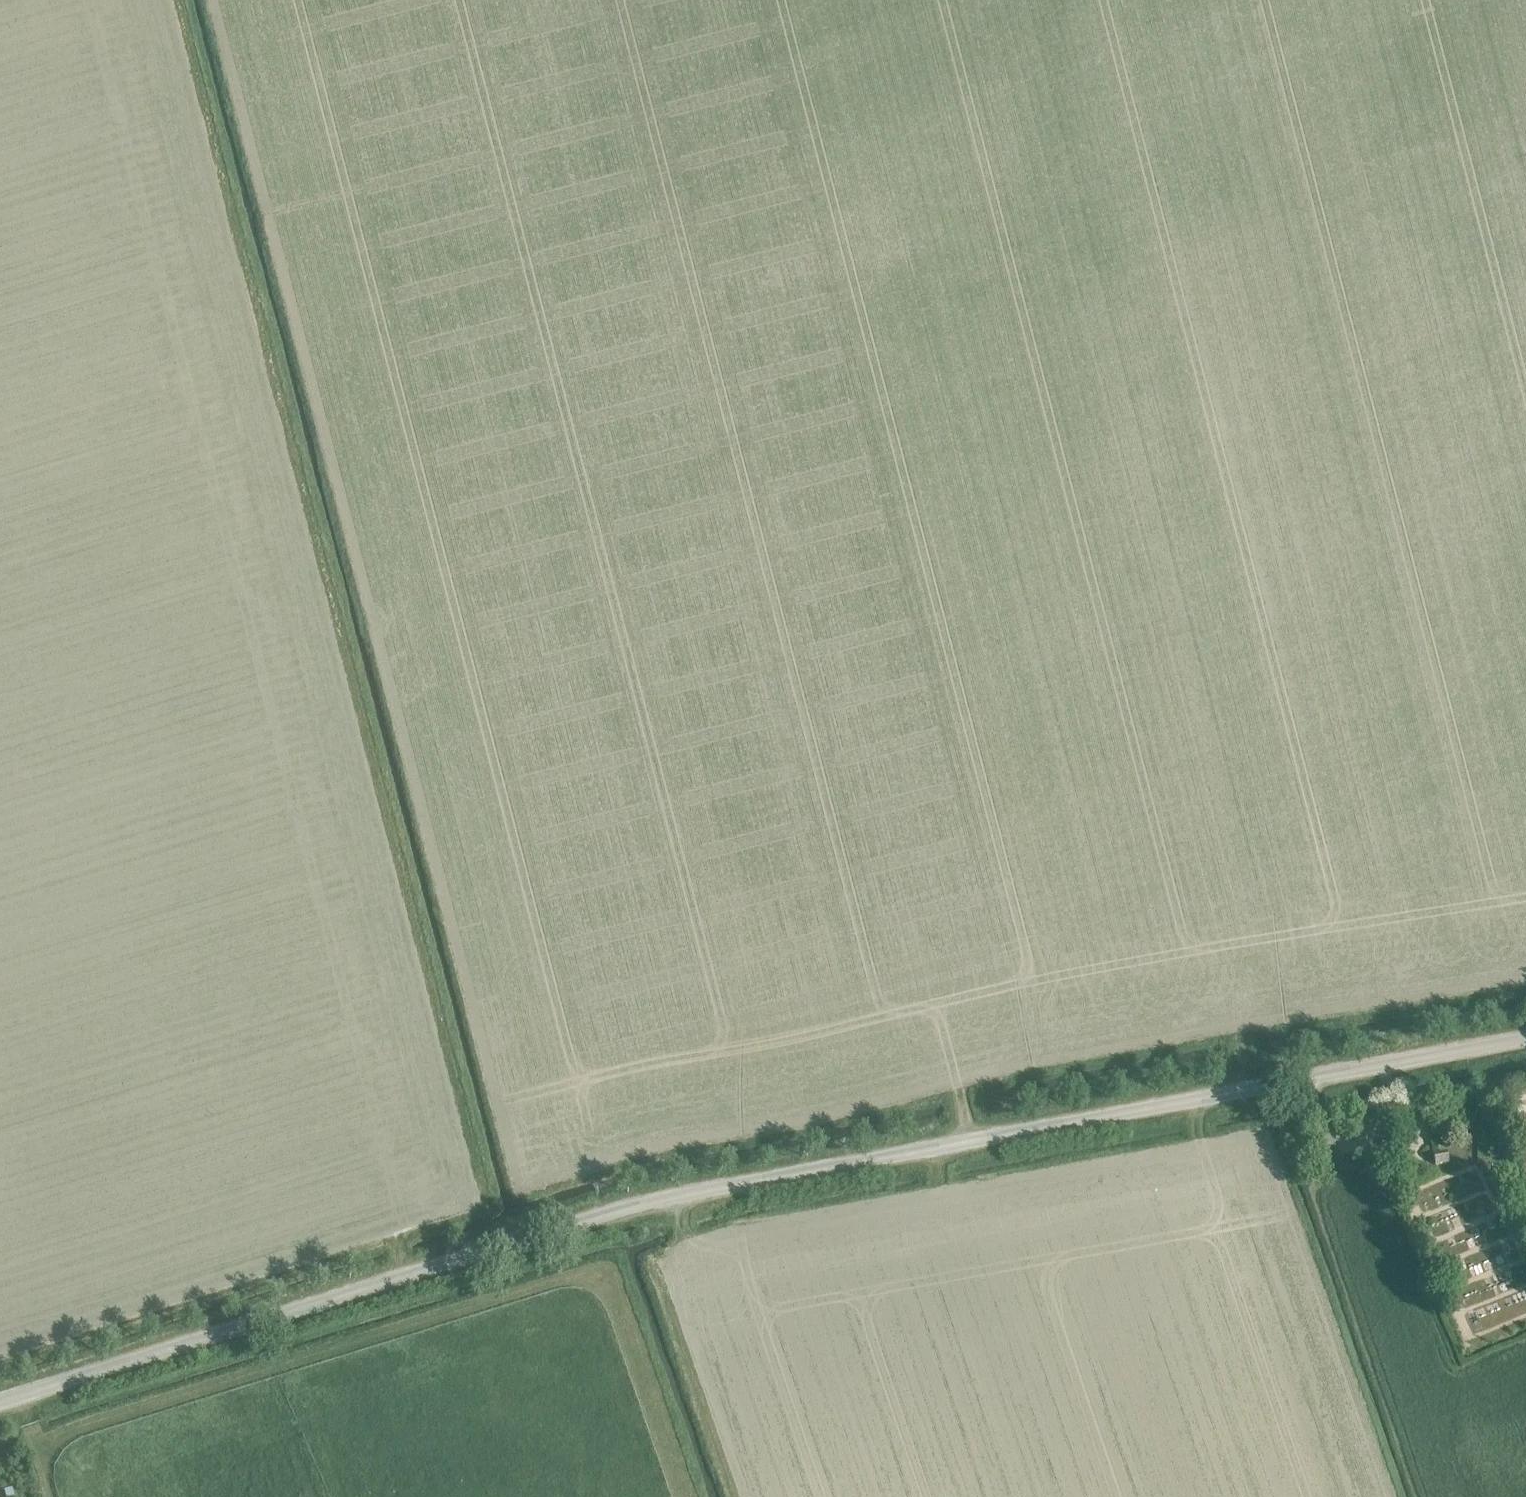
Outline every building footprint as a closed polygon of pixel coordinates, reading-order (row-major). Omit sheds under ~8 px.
[(1433,1154),(1435,1166),(1449,1163),(1446,1151),(1433,1154)]
